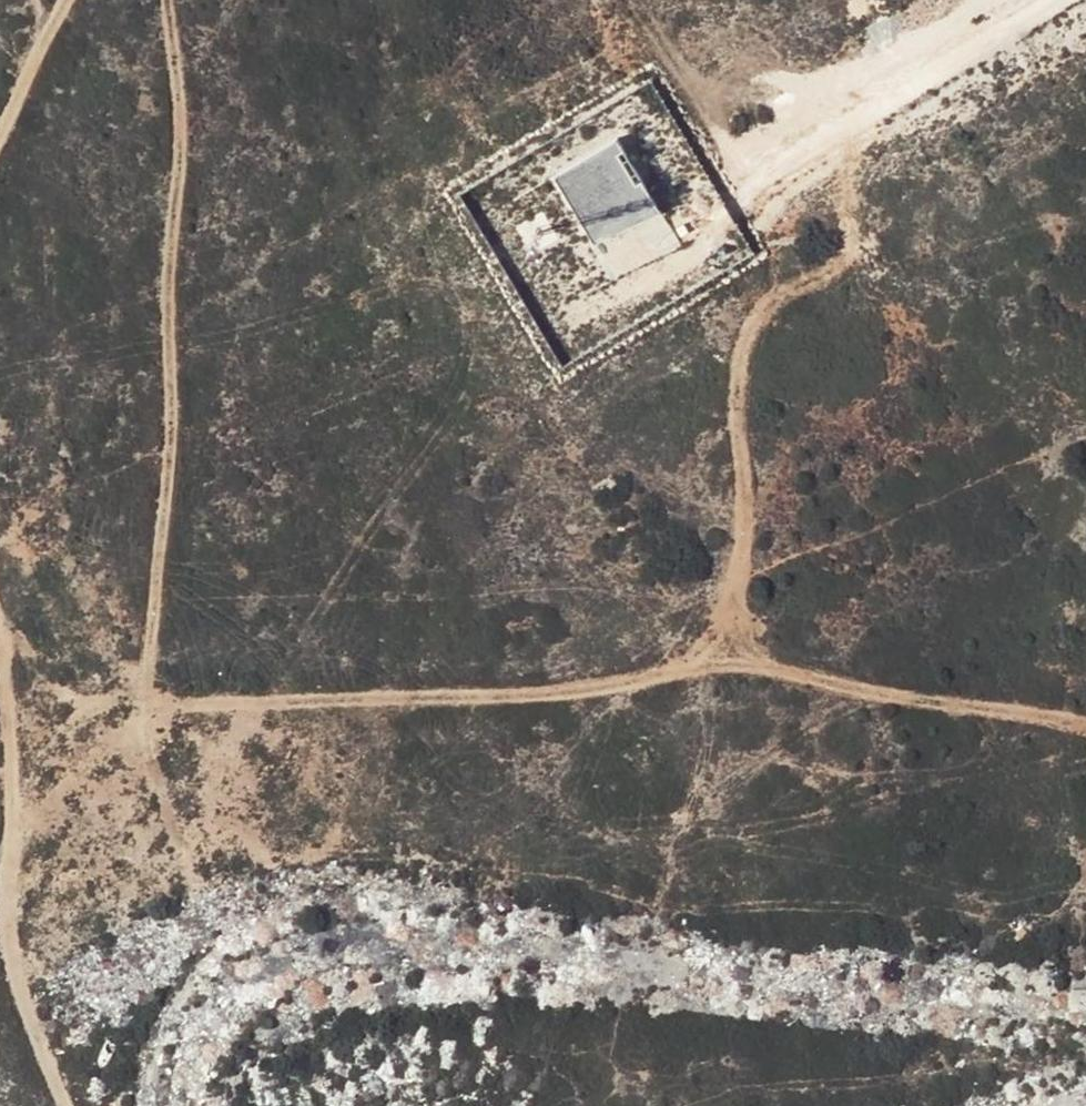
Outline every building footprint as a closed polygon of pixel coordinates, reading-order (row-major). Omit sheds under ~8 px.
[(617,135),(552,173),(593,242),(658,204),(617,135)]
